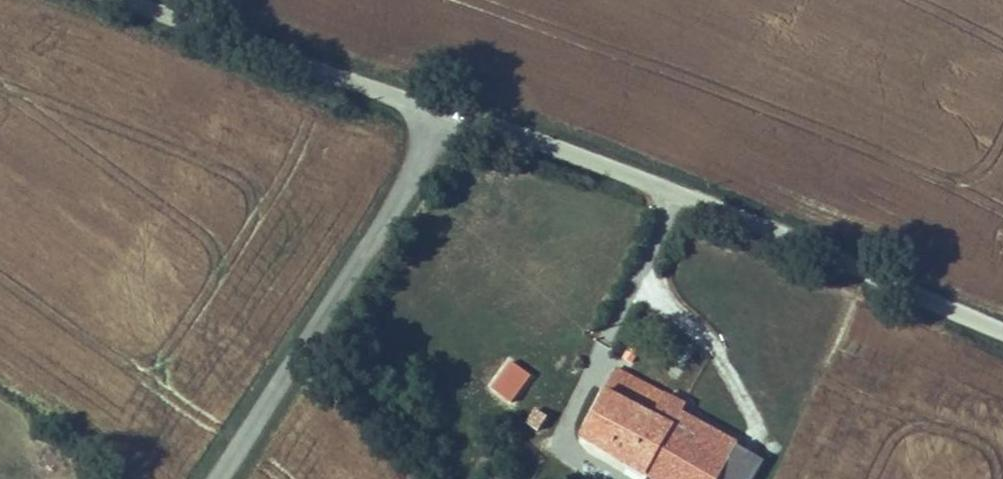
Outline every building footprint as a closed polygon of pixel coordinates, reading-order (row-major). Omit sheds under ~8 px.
[(510,358),(488,388),(510,404),(532,374),(510,358)] [(627,464),(653,478),(749,478),(759,464),(729,445),(735,434),(669,394),(627,464)] [(534,407),(525,422),(538,430),(547,414),(534,407)] [(729,445),(759,464),(785,478),(789,478),(797,466),(737,430),(735,434),(729,445)] [(585,449),(593,438),(586,432),(578,444),(585,449)] [(759,464),(749,478),(785,478),(759,464)]
